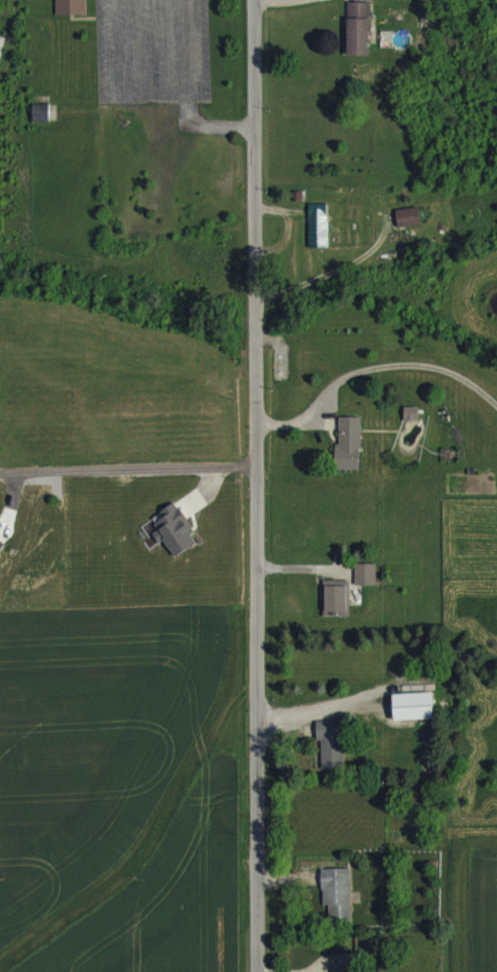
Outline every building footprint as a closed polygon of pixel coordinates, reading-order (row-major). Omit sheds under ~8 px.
[(87,26),(86,0),(56,0),(57,27),(87,26)] [(369,13),(347,14),(349,68),(370,67),(369,13)] [(328,214),(309,215),(309,259),(328,259),(328,214)] [(396,222),(399,239),(422,235),(419,218),(396,222)] [(418,418),(404,418),(405,432),(418,431),(418,418)] [(360,428),(339,428),(339,457),(335,457),(335,481),(361,481),(360,428)] [(175,568),(197,555),(191,546),(194,544),(176,513),(160,523),(164,529),(155,535),(159,542),(153,545),(158,554),(165,551),(175,568)] [(355,596),(376,596),(376,575),(356,575),(355,596)] [(324,628),(350,628),(349,592),(323,592),(324,628)] [(394,705),(395,732),(434,730),(433,704),(394,705)] [(322,780),(345,780),(344,732),(317,733),(317,751),(321,751),(322,780)] [(350,880),(322,880),(322,917),(329,917),(329,933),(351,932),(350,880)]
